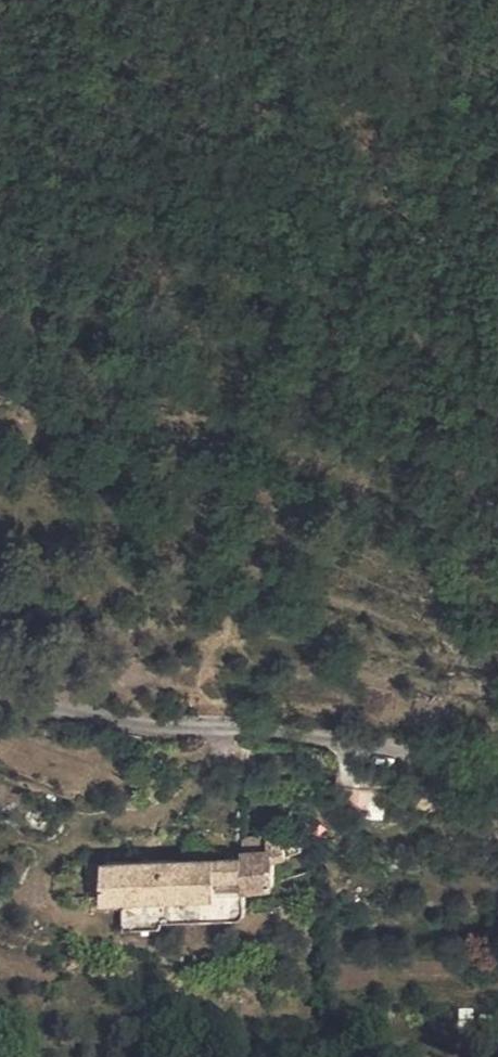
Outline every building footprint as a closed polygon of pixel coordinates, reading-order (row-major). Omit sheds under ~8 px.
[(234,892),(266,887),(264,849),(233,852),(233,859),(234,892)] [(234,892),(233,859),(151,853),(145,862),(108,865),(74,867),(73,889),(80,890),(81,901),(234,892)]
